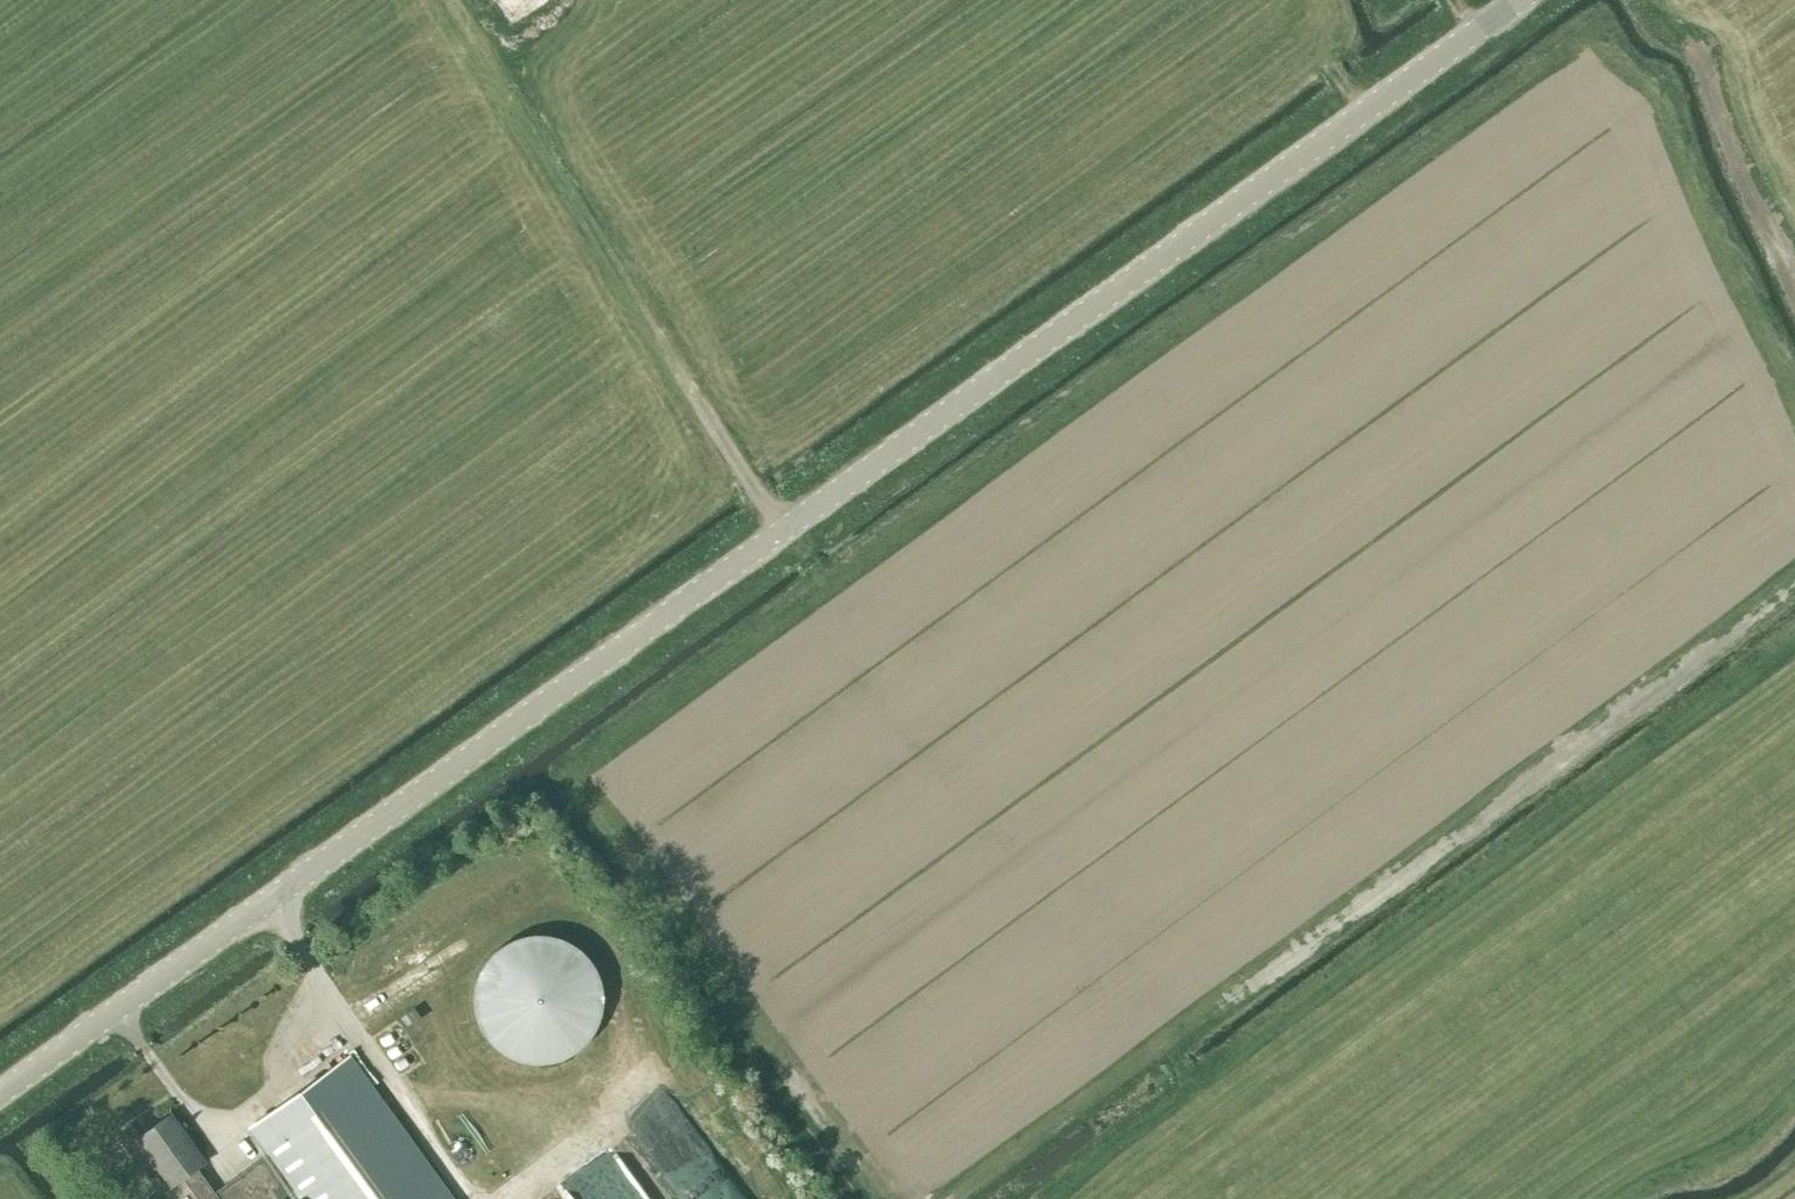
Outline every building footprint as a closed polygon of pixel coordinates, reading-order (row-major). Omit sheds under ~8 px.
[(537,1064),(545,1064),(553,1062),(560,1060),(568,1056),(574,1052),(581,1047),(586,1041),(591,1034),(595,1027),(598,1020),(600,1012),(601,1004),(601,996),(600,988),(598,980),(595,972),(591,965),(586,959),(581,953),(575,948),(568,943),(561,940),(553,937),(545,936),(537,935),(529,936),(521,937),(513,939),(506,943),(499,947),(493,952),(487,958),(482,965),(478,972),(475,979),(473,987),(472,996),(472,1004),(473,1012),(475,1020),(478,1028),(482,1035),(487,1041),(492,1047),(499,1052),(505,1057),(513,1060),(520,1063),(528,1064),(537,1064)] [(412,1024),(419,1019),(413,1010),(406,1015),(412,1024)] [(348,1057),(249,1130),(268,1155),(214,1195),(196,1170),(203,1165),(168,1117),(137,1140),(172,1187),(182,1180),(196,1198),(281,1198),(293,1190),(300,1198),(451,1198),(348,1057)]
